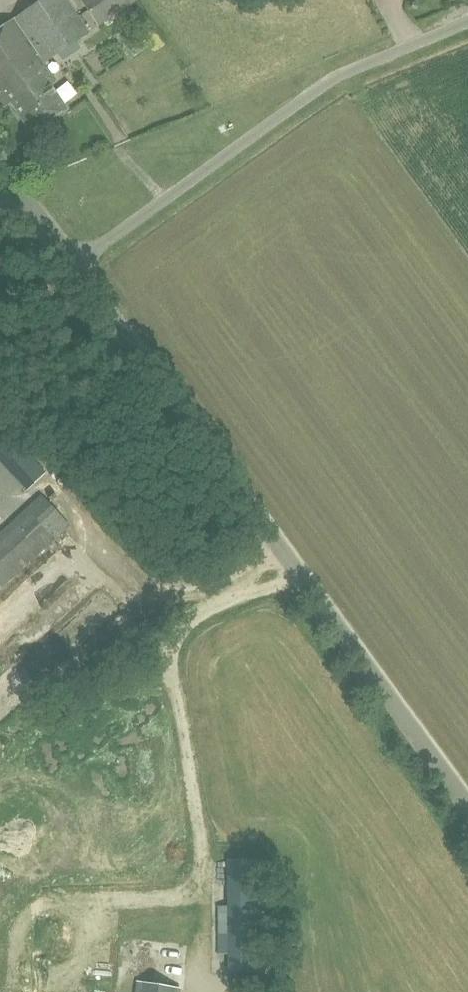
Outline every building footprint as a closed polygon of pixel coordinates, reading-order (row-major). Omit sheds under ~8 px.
[(88,32),(66,0),(44,0),(0,29),(0,100),(4,106),(10,102),(30,132),(65,109),(44,79),(51,75),(45,66),(48,64),(46,60),(88,32)] [(135,0),(80,0),(98,25),(135,0)] [(25,487),(43,470),(0,426),(0,461),(25,487)] [(69,524),(42,494),(0,532),(0,587),(69,524)] [(24,615),(8,595),(0,602),(0,635),(24,615)] [(231,907),(228,907),(228,972),(262,972),(262,859),(231,859),(231,907)] [(180,989),(136,982),(135,991),(179,991),(180,989)]
